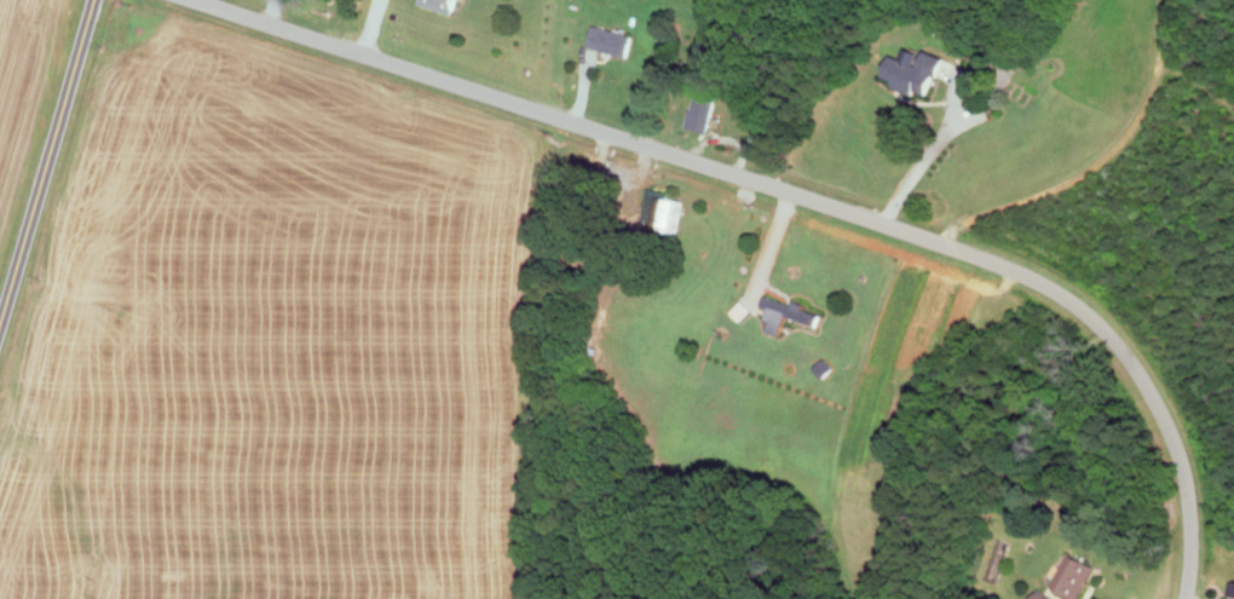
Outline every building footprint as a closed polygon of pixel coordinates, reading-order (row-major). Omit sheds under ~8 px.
[(460,0),(425,0),(424,4),(457,12),(460,0)] [(636,35),(596,23),(590,44),(630,56),(636,35)] [(946,55),(929,49),(923,64),(919,62),(923,51),(909,46),(905,57),(894,53),(886,76),(897,80),(894,86),(929,99),(946,55)] [(948,79),(956,62),(948,58),(941,76),(948,79)] [(688,125),(708,131),(718,97),(698,91),(688,125)] [(796,303),(767,294),(763,305),(771,307),(768,318),(773,320),(770,331),(782,335),(789,314),(821,324),(824,312),(796,303)] [(1082,598),(1098,563),(1070,551),(1055,587),(1082,598)]
